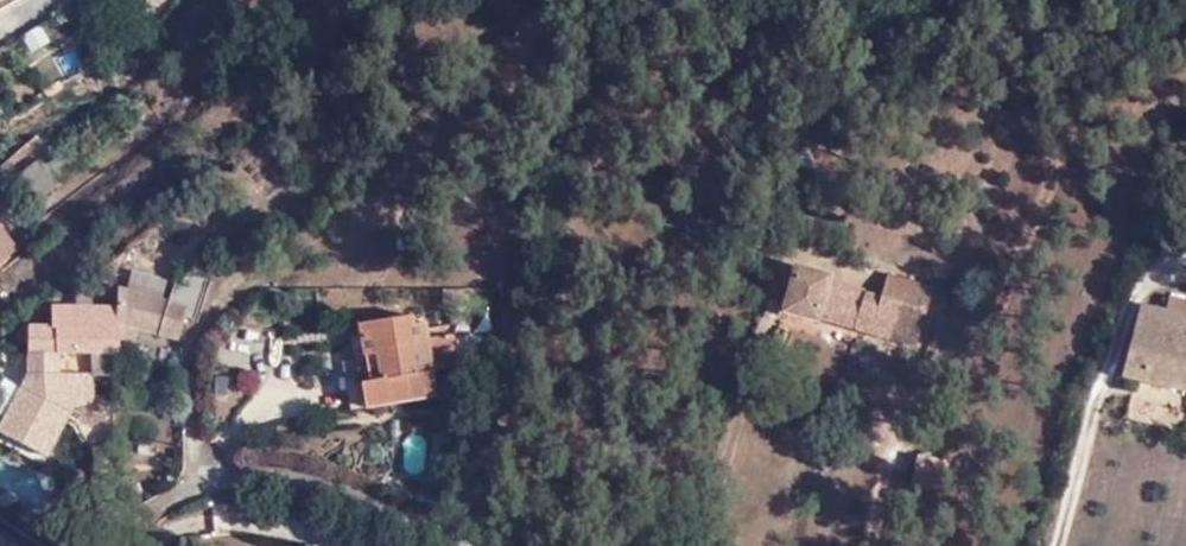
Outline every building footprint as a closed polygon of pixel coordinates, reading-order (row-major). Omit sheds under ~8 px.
[(376,130),(365,141),(377,152),(388,141),(376,130)] [(38,201),(57,186),(38,160),(18,175),(38,201)] [(1185,180),(1185,170),(1168,166),(1166,176),(1185,180)] [(16,248),(0,228),(0,261),(16,248)] [(880,337),(914,347),(929,289),(886,276),(880,297),(830,283),(831,280),(796,269),(782,311),(818,322),(820,319),(855,330),(859,317),(882,324),(880,337)] [(203,278),(179,271),(175,270),(166,302),(117,288),(117,309),(51,307),(51,328),(29,328),(28,354),(36,355),(60,355),(90,355),(119,355),(119,342),(135,342),(135,331),(176,339),(179,327),(182,316),(192,319),(203,278)] [(1185,389),(1185,299),(1169,295),(1164,311),(1137,304),(1122,375),(1185,389)] [(410,316),(357,323),(367,383),(356,385),(347,387),(349,409),(435,394),(431,372),(456,368),(451,335),(427,339),(424,321),(412,323),(410,316)] [(367,383),(357,323),(346,326),(356,385),(367,383)] [(28,354),(27,375),(20,388),(2,379),(0,382),(0,432),(47,457),(72,407),(90,404),(93,394),(89,376),(90,374),(60,375),(60,355),(36,355),(28,354)] [(90,374),(95,375),(119,375),(119,355),(90,355),(90,374)] [(0,432),(0,443),(43,466),(47,457),(0,432)]
